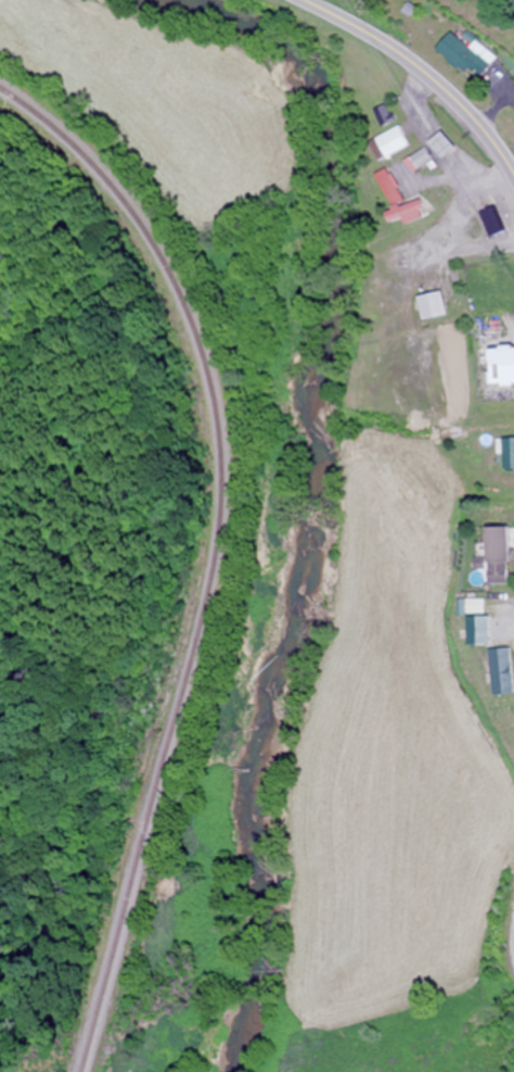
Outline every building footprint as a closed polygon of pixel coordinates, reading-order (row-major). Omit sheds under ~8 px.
[(479,43),(475,48),(455,33),(442,51),(472,75),(477,68),(486,75),(499,58),(479,43)] [(381,140),(392,160),(416,146),(406,126),(381,140)] [(397,211),(393,213),(397,223),(408,219),(411,227),(433,217),(426,200),(411,206),(395,169),(382,174),(397,211)] [(424,297),(428,321),(452,317),(448,293),(424,297)] [(498,349),(497,386),(513,386),(513,349),(498,349)] [(506,438),(506,469),(513,469),(513,438),(506,438)] [(492,526),(492,583),(513,583),(513,526),(492,526)] [(513,693),(513,660),(513,648),(492,649),(496,694),(513,693)]
